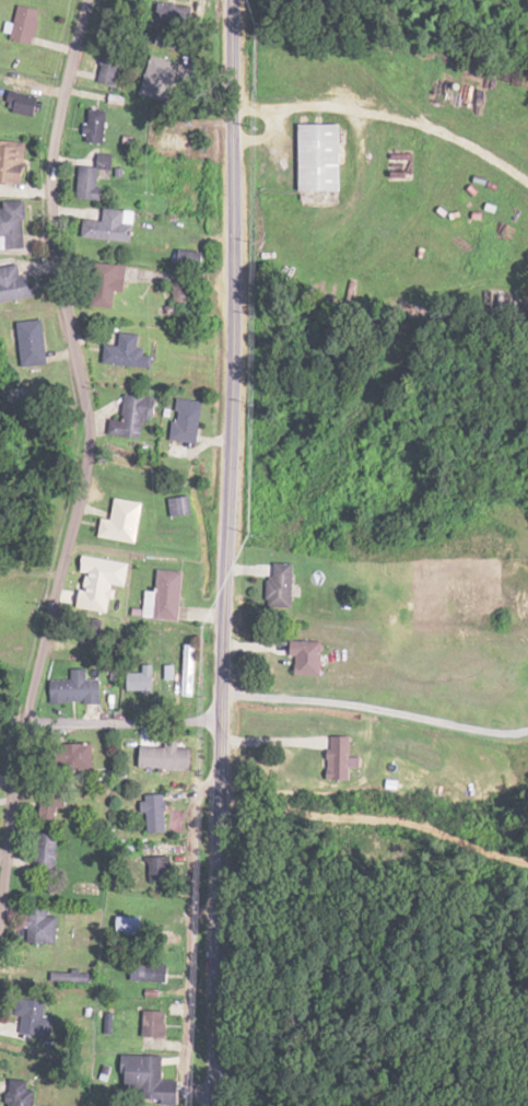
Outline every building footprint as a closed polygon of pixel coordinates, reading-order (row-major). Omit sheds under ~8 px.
[(13,38),(34,45),(45,12),(24,5),(13,38)] [(172,47),(173,36),(159,33),(157,44),(172,47)] [(168,102),(179,64),(151,55),(139,93),(168,102)] [(29,117),(39,105),(18,88),(9,101),(29,117)] [(87,143),(105,145),(109,110),(90,109),(87,143)] [(296,191),(340,192),(340,123),(296,123),(296,191)] [(0,140),(0,182),(24,184),(28,142),(0,140)] [(100,201),(101,169),(113,170),(114,154),(99,153),(98,167),(80,166),(78,200),(100,201)] [(3,201),(3,209),(0,209),(0,243),(1,243),(1,247),(26,247),(26,201),(3,201)] [(132,242),(135,211),(105,208),(104,221),(85,220),(83,238),(132,242)] [(204,251),(178,251),(178,266),(204,266),(204,251)] [(131,266),(97,263),(94,301),(114,303),(115,290),(129,291),(131,266)] [(19,265),(0,268),(0,302),(34,296),(30,275),(21,276),(19,265)] [(197,285),(172,285),(172,304),(197,304),(197,285)] [(47,364),(43,320),(18,322),(23,367),(47,364)] [(118,346),(105,344),(103,362),(151,368),(152,356),(143,355),(144,348),(137,347),(139,335),(120,333),(118,346)] [(155,398),(125,395),(122,420),(111,419),(110,435),(141,438),(143,419),(152,420),(155,398)] [(197,406),(189,406),(189,398),(172,399),(173,442),(198,441),(197,406)] [(182,504),(180,497),(168,501),(171,513),(176,511),(175,506),(182,504)] [(140,501),(114,498),(111,519),(101,518),(98,537),(135,541),(140,501)] [(121,561),(88,557),(83,609),(116,612),(121,561)] [(180,571),(156,570),(155,591),(143,590),(142,618),(177,620),(180,571)] [(179,696),(192,696),(192,644),(179,644),(179,696)] [(126,691),(153,691),(153,666),(126,666),(126,691)] [(48,676),(49,702),(99,701),(98,675),(48,676)] [(163,794),(144,794),(144,832),(163,832),(163,794)] [(57,834),(37,833),(34,866),(55,868),(57,834)] [(167,857),(148,857),(148,881),(167,881),(167,857)] [(48,916),(48,907),(26,907),(26,943),(55,943),(55,916),(48,916)] [(166,981),(166,964),(140,964),(140,981),(166,981)] [(16,1015),(21,1016),(20,1033),(50,1036),(52,1019),(43,1019),(44,1001),(17,999),(16,1015)] [(178,1104),(179,1080),(163,1080),(163,1055),(142,1055),(142,1104),(178,1104)] [(33,1089),(28,1089),(28,1079),(8,1079),(8,1105),(33,1105),(33,1089)]
